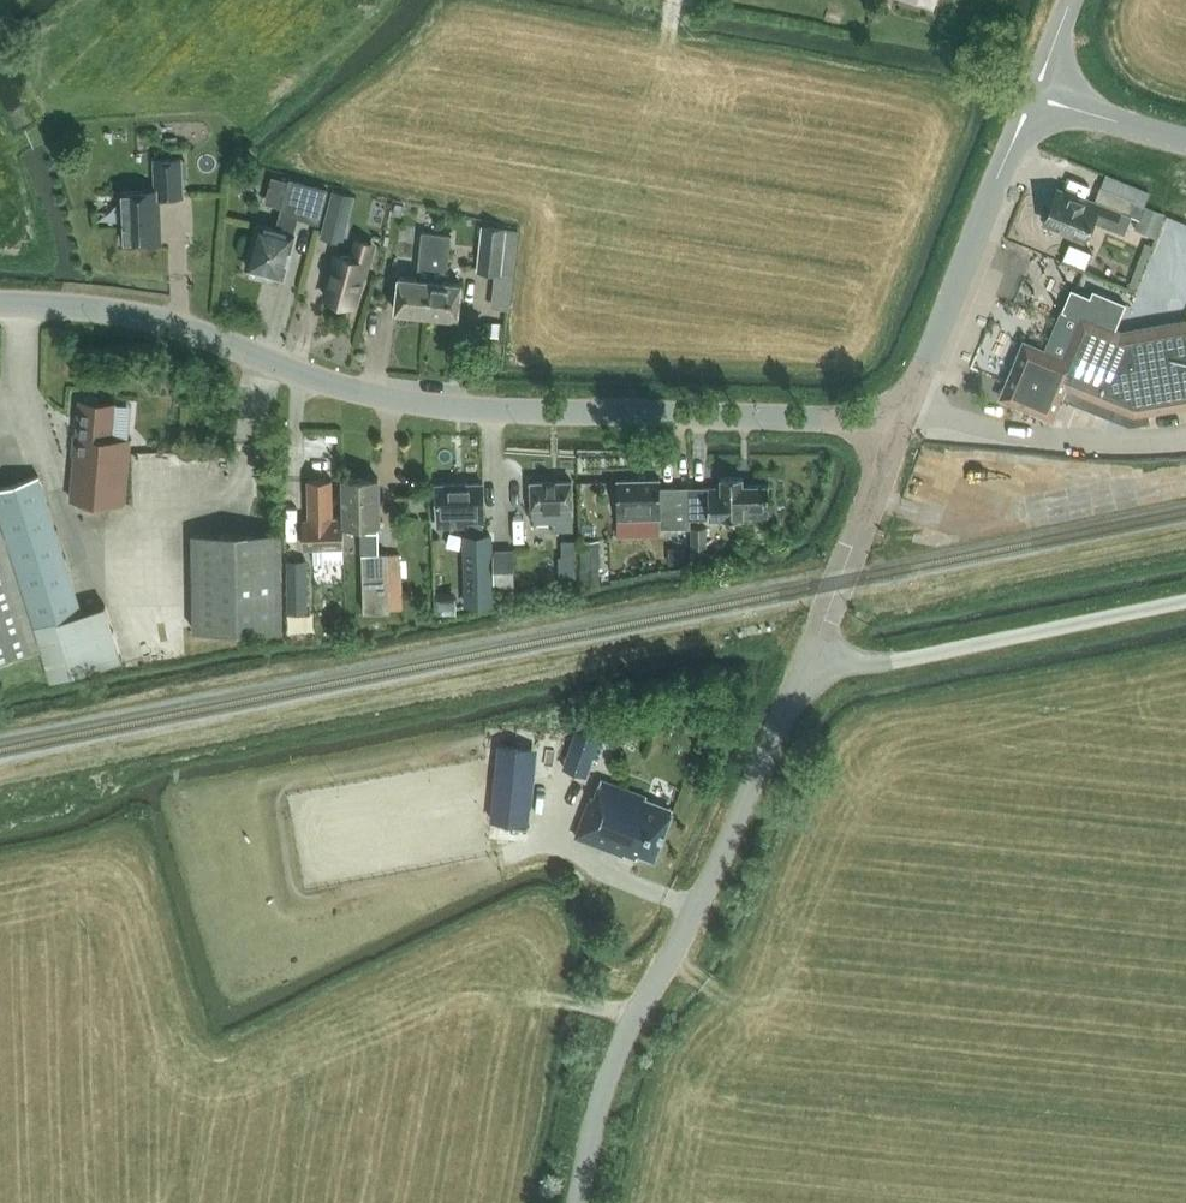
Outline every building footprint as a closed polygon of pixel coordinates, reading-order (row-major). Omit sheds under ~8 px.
[(159,240),(157,197),(182,195),(181,157),(154,158),(155,188),(121,190),(123,241),(159,240)] [(289,177),(279,210),(280,211),(297,216),(317,222),(327,188),(289,177)] [(1053,197),(1044,219),(1069,230),(1068,234),(1083,240),(1092,221),(1124,234),(1132,216),(1136,218),(1156,227),(1162,212),(1143,204),(1142,205),(1132,201),(1099,187),(1094,200),(1083,196),(1082,198),(1057,188),(1053,197)] [(343,242),(355,194),(332,188),(320,237),(343,242)] [(258,224),(247,266),(282,275),(292,233),(297,218),(297,216),(280,211),(275,228),(258,224)] [(1153,236),(1156,227),(1136,218),(1132,227),(1153,236)] [(503,227),(484,225),(479,269),(498,271),(503,227)] [(435,232),(422,230),(417,277),(398,275),(395,309),(426,313),(435,232)] [(451,233),(435,232),(426,313),(457,316),(461,282),(443,280),(445,267),(448,267),(451,233)] [(1066,252),(1088,261),(1094,246),(1073,237),(1066,252)] [(363,275),(372,243),(357,239),(352,257),(336,253),(325,296),(353,303),(361,274),(363,275)] [(1164,287),(1185,294),(1185,259),(1174,255),(1164,287)] [(1133,328),(1131,335),(1114,328),(1125,303),(1092,290),(1090,296),(1073,289),(1065,308),(1082,315),(1074,333),(1072,332),(1068,340),(1071,341),(1064,357),(1075,361),(1061,397),(1111,417),(1112,414),(1130,421),(1137,420),(1137,423),(1149,421),(1148,412),(1185,406),(1185,320),(1133,328)] [(1132,326),(1136,315),(1126,311),(1122,322),(1132,326)] [(500,324),(484,323),(483,336),(499,337),(500,324)] [(1075,361),(1064,357),(1023,340),(1005,383),(1009,385),(1005,395),(1031,406),(1030,410),(1052,419),(1061,397),(1075,361)] [(111,436),(114,402),(80,399),(72,494),(125,499),(130,438),(111,436)] [(41,648),(51,680),(98,665),(121,658),(104,605),(81,612),(38,474),(0,486),(0,661),(41,648)] [(768,504),(768,483),(742,483),(742,475),(720,476),(720,485),(688,486),(689,517),(696,517),(743,516),(743,515),(768,514),(768,504)] [(378,477),(343,478),(344,524),(359,524),(359,530),(361,530),(362,543),(378,542),(378,527),(378,523),(379,523),(378,477)] [(688,486),(660,487),(660,477),(616,478),(617,518),(659,517),(660,527),(689,526),(688,486)] [(343,546),(343,533),(343,516),(332,516),(331,478),(307,479),(308,518),(304,518),(305,547),(343,546)] [(552,530),(572,530),(572,507),(571,479),(530,481),(531,508),(532,521),(551,520),(552,530)] [(482,482),(435,483),(436,512),(437,512),(437,526),(483,525),(483,511),(482,482)] [(691,545),(706,544),(705,526),(691,526),(691,545)] [(194,630),(282,628),(280,531),(192,533),(194,630)] [(561,556),(559,556),(559,574),(575,574),(574,539),(561,539),(561,556)] [(599,539),(581,539),(581,583),(600,583),(599,539)] [(477,585),(497,585),(496,549),(477,549),(477,565),(463,565),(463,585),(477,585)] [(496,549),(497,585),(513,585),(512,549),(496,549)] [(379,552),(362,553),(364,610),(390,610),(390,608),(401,608),(400,553),(388,553),(388,552),(379,552)] [(306,611),(306,558),(284,559),(285,611),(306,611)] [(586,773),(599,738),(577,730),(564,765),(586,773)] [(498,752),(491,817),(522,820),(530,746),(515,744),(499,742),(498,752)] [(644,800),(646,795),(601,777),(594,796),(591,794),(575,834),(619,851),(618,856),(635,862),(638,853),(654,859),(672,811),(644,800)]
